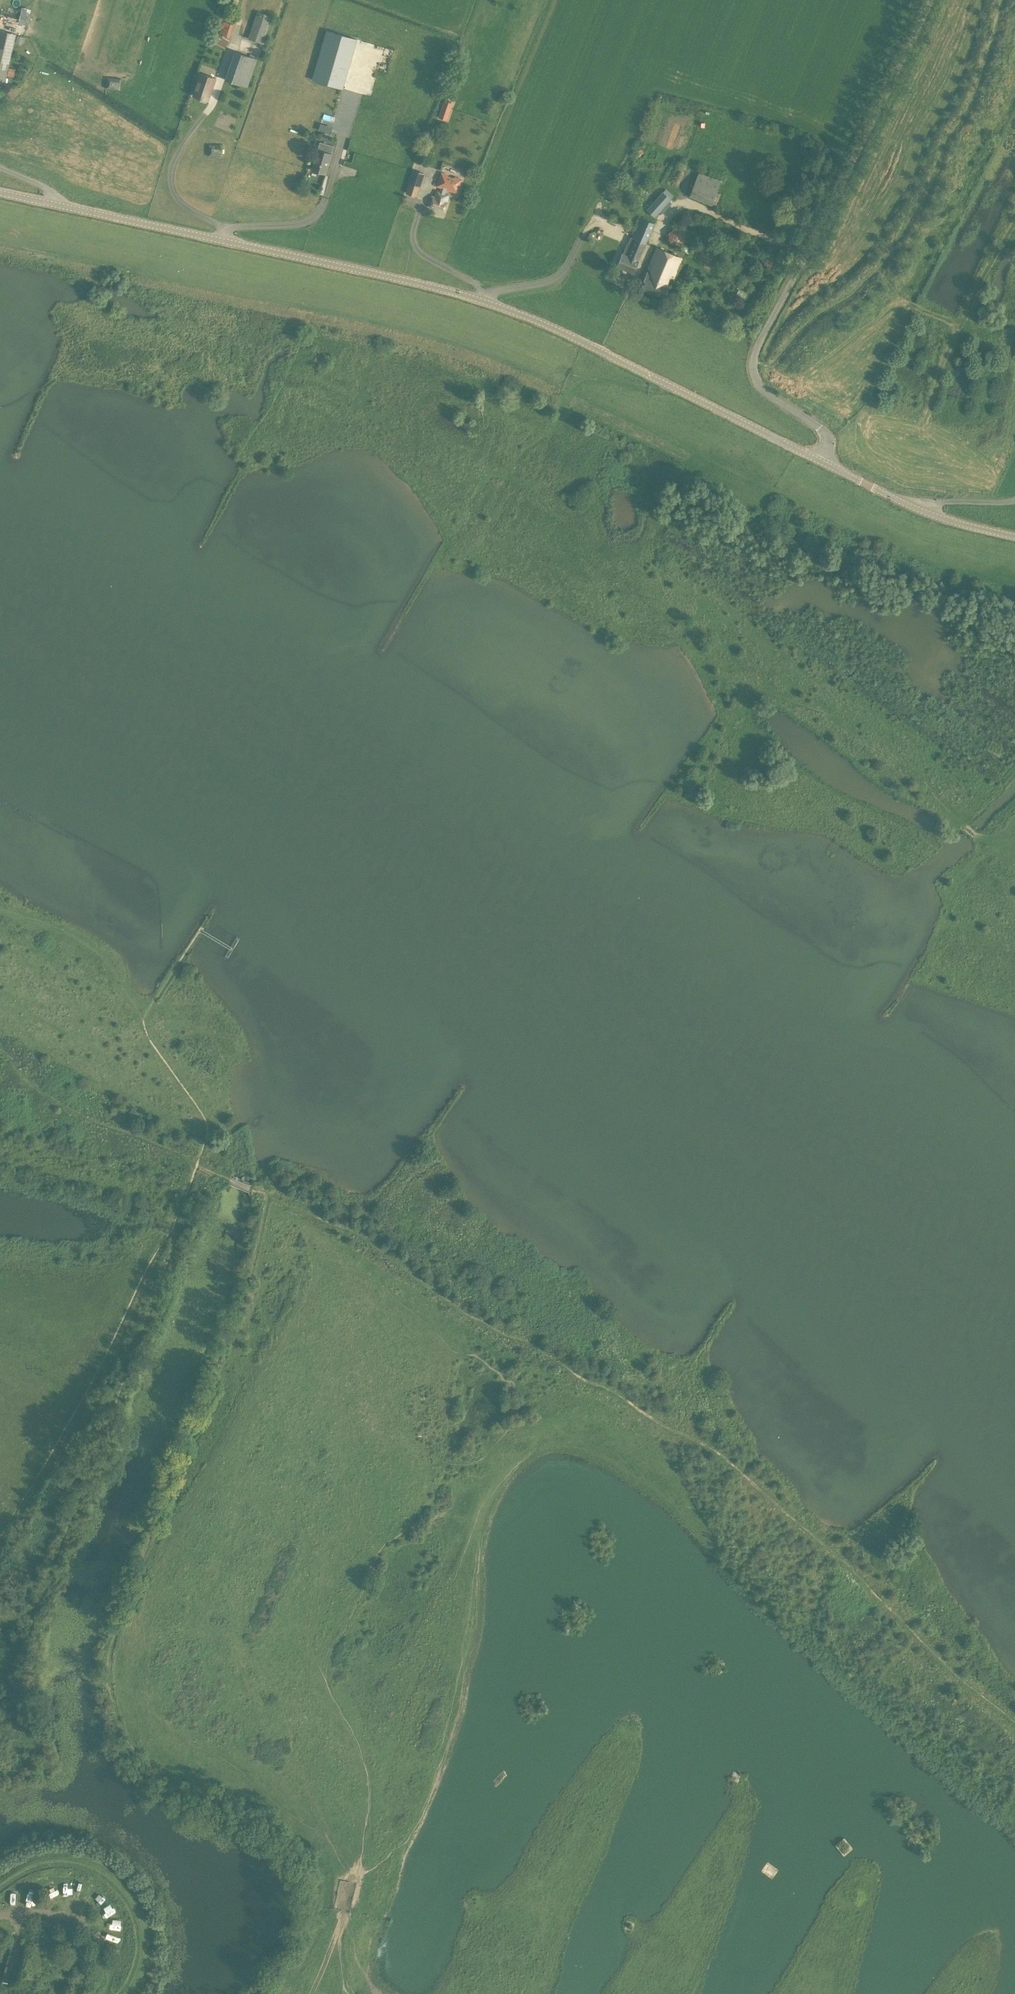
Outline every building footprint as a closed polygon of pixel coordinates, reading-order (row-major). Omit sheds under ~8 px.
[(22,6),(20,23),(29,24),(32,7),(22,6)] [(248,37),(262,42),(271,15),(258,11),(248,37)] [(1000,32),(1000,33),(1002,33),(1001,36),(1012,39),(1014,28),(1014,18),(1007,15),(1006,18),(1005,17),(1005,18),(1004,19),(1004,20),(1006,20),(1003,31),(1001,30),(1001,31),(1000,32)] [(219,35),(224,37),(229,39),(234,24),(224,21),(222,28),(219,35)] [(0,30),(0,84),(4,85),(16,34),(0,30)] [(313,79),(343,88),(357,39),(327,31),(313,79)] [(17,35),(16,43),(22,45),(24,37),(17,35)] [(227,79),(247,86),(257,58),(236,51),(227,79)] [(7,75),(14,77),(16,69),(9,67),(7,75)] [(208,100),(216,77),(201,72),(193,95),(201,97),(201,99),(205,100),(206,99),(208,100)] [(124,78),(109,76),(108,87),(123,89),(124,78)] [(448,120),(454,102),(445,99),(438,117),(448,120)] [(321,123),(319,129),(325,131),(327,125),(321,123)] [(326,174),(329,163),(334,146),(320,142),(312,170),(326,174)] [(226,144),(211,143),(211,155),(225,155),(226,144)] [(443,187),(441,193),(445,194),(447,189),(457,192),(461,179),(454,177),(454,178),(448,176),(448,174),(442,172),(437,186),(443,187)] [(700,174),(691,195),(715,205),(724,184),(700,174)] [(416,196),(418,190),(420,185),(415,183),(410,182),(407,193),(416,196)] [(433,198),(430,207),(443,211),(448,195),(445,194),(441,193),(436,191),(434,199),(433,198)] [(647,210),(655,217),(671,199),(663,191),(647,210)] [(639,260),(655,223),(641,217),(625,255),(623,254),(618,266),(634,273),(639,260)] [(681,225),(668,230),(672,242),(685,237),(681,225)] [(644,280),(641,288),(665,298),(682,258),(657,248),(647,273),(644,274),(643,278),(644,280)] [(768,258),(765,264),(770,267),(773,260),(768,258)] [(990,435),(990,436),(989,436),(988,436),(986,437),(989,448),(999,445),(996,434),(991,436),(991,435),(990,435)] [(1013,762),(1001,755),(996,764),(1007,771),(1013,762)] [(427,1400),(415,1394),(410,1404),(422,1410),(427,1400)] [(420,1429),(427,1439),(438,1432),(430,1421),(420,1429)] [(764,1548),(757,1554),(764,1563),(772,1557),(764,1548)] [(841,1618),(851,1627),(860,1618),(850,1609),(841,1618)] [(710,1669),(720,1673),(724,1663),(715,1659),(710,1669)] [(45,1751),(33,1754),(35,1761),(46,1758),(45,1751)] [(896,1816),(904,1810),(897,1801),(889,1807),(896,1816)] [(836,1846),(844,1856),(853,1849),(845,1839),(836,1846)] [(624,1927),(634,1931),(638,1920),(629,1916),(624,1927)] [(5,1981),(19,1984),(18,1986),(35,1990),(48,1936),(32,1932),(31,1933),(17,1930),(5,1981)] [(93,1934),(101,1945),(107,1941),(99,1930),(93,1934)] [(82,1977),(81,1978),(87,1982),(93,1986),(97,1979),(91,1975),(86,1971),(85,1972),(90,1975),(87,1980),(82,1977)]
